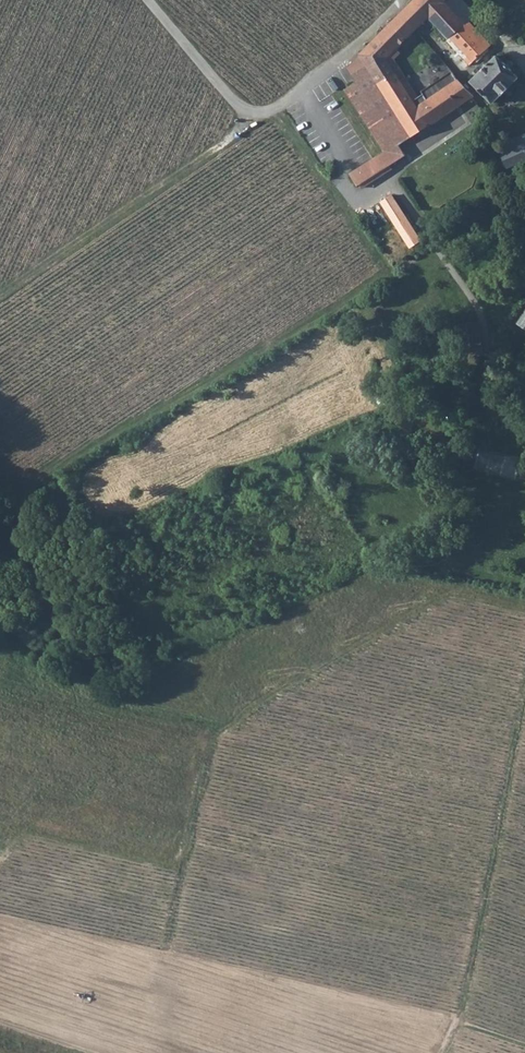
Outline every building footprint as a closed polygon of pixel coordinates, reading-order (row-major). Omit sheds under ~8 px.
[(489,47),(465,22),(450,6),(456,0),(414,0),(402,13),(418,30),(431,17),(476,60),(489,47)] [(450,6),(465,22),(475,11),(464,0),(456,0),(450,6)] [(397,113),(414,102),(421,98),(396,51),(418,30),(402,13),(363,51),(397,113)] [(419,108),(414,102),(397,113),(363,51),(362,49),(347,58),(360,79),(346,89),(385,151),(380,154),(388,166),(407,154),(400,144),(474,96),(461,80),(430,100),(419,108)] [(522,75),(499,55),(474,81),(496,102),(522,75)] [(454,73),(424,91),(426,95),(430,100),(461,80),(454,73)] [(419,108),(430,100),(426,95),(421,98),(414,102),(419,108)] [(508,169),(524,160),(524,149),(519,137),(497,149),(508,169)] [(351,173),(359,186),(388,166),(380,154),(351,173)]
